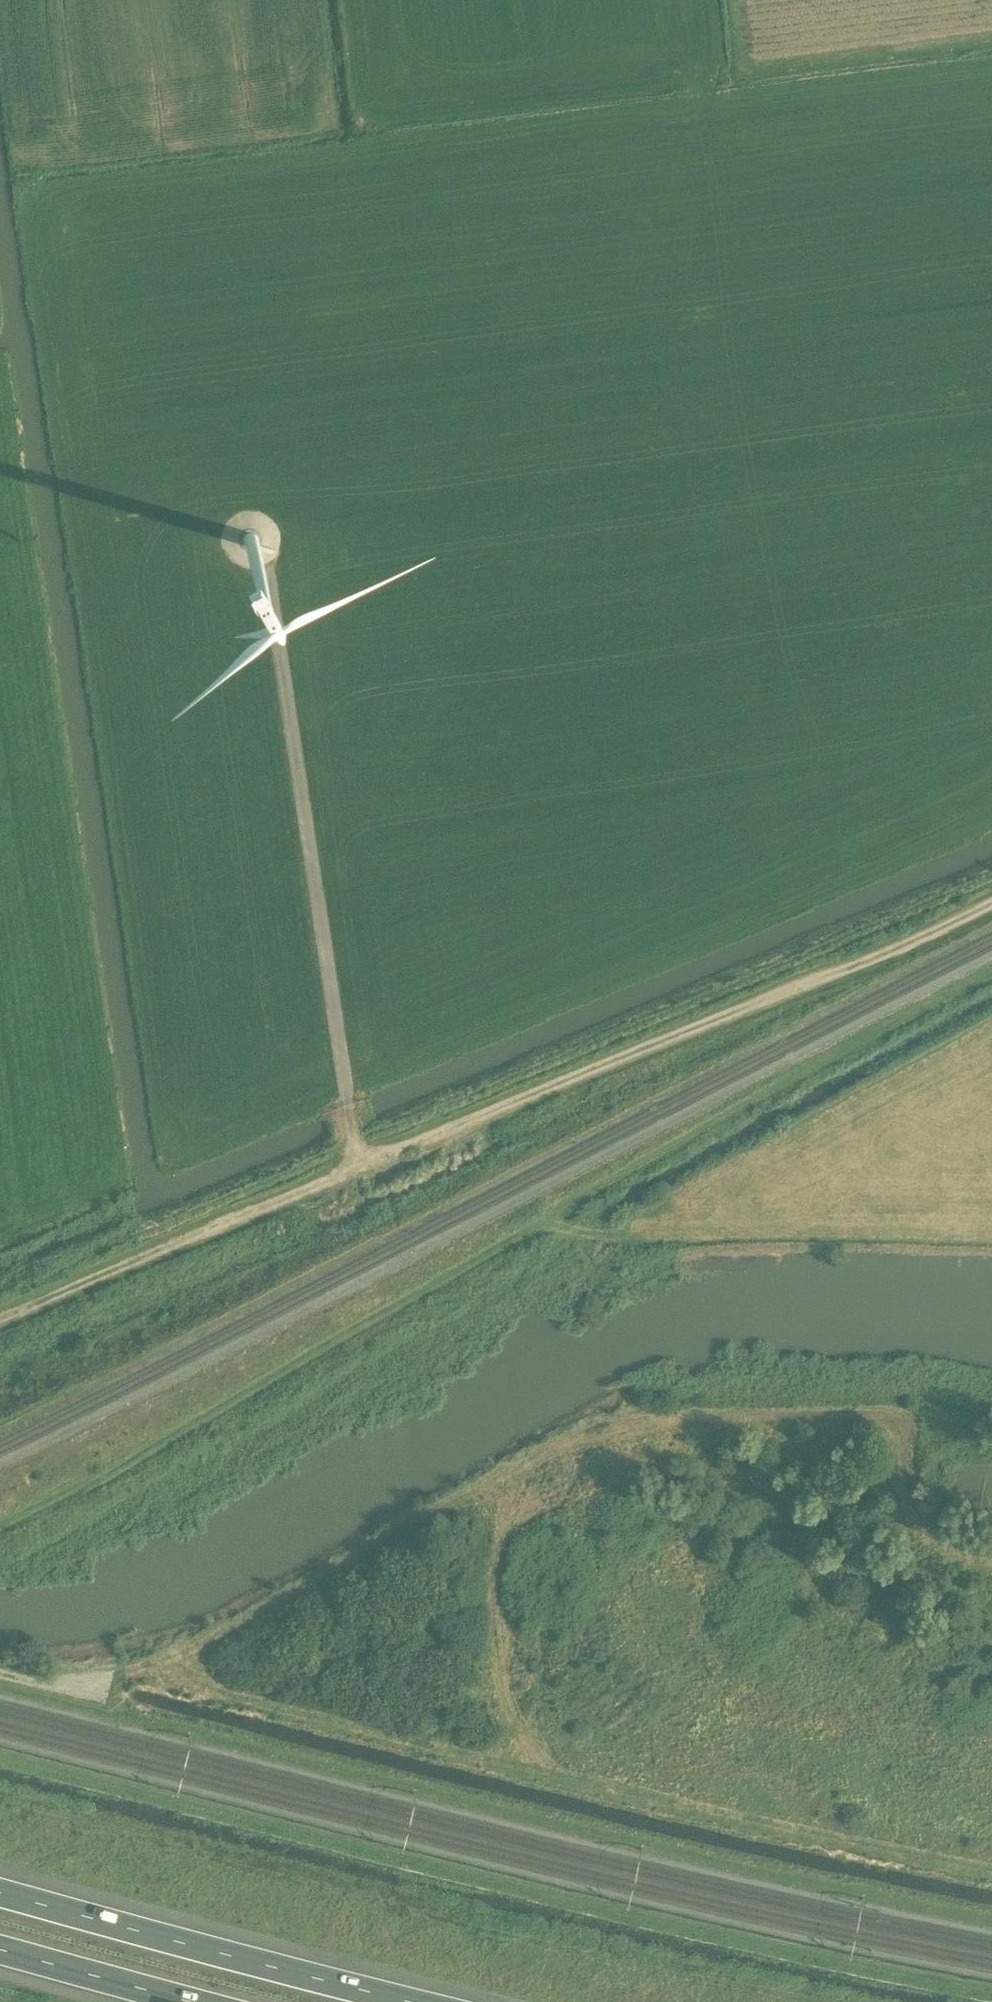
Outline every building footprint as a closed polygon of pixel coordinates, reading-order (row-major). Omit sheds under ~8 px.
[(258,567),(262,566),(265,564),(268,562),(271,560),(274,557),(276,554),(278,550),(279,547),(280,543),(280,539),(280,535),(279,532),(278,528),(276,525),(274,521),(271,519),(269,516),(265,514),(262,512),(258,511),(255,510),(251,510),(247,510),(243,511),(240,512),(236,514),(233,516),(230,519),(228,521),(226,525),(224,528),(223,532),(222,535),(222,539),(222,543),(223,547),(224,550),(226,553),(228,557),(230,559),(233,562),(236,564),(240,566),(243,567),(247,568),(251,568),(255,568),(258,567)]
